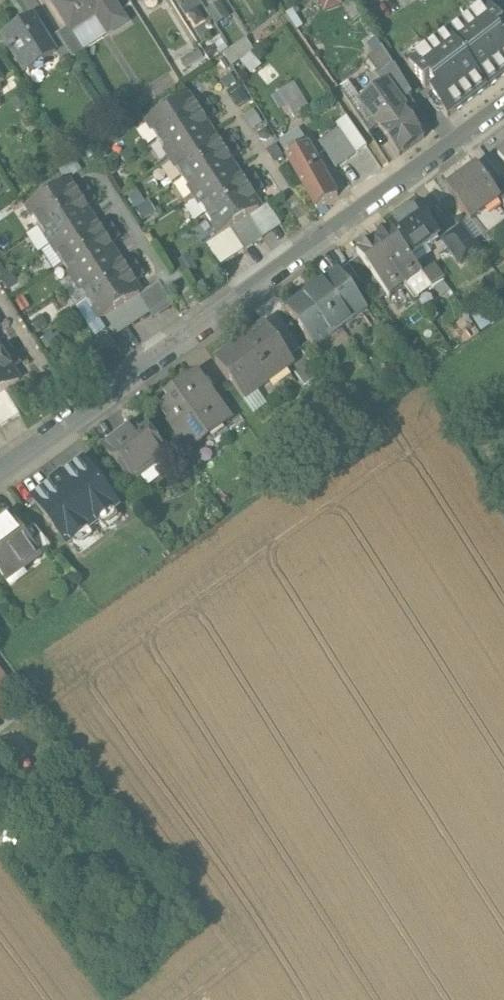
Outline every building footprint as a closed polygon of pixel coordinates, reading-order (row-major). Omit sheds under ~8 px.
[(72,32),(97,17),(108,35),(127,23),(113,0),(59,0),(53,4),(72,32)] [(447,34),(486,85),(503,71),(503,37),(499,30),(503,26),(503,25),(488,4),(447,34)] [(24,24),(5,37),(13,50),(12,51),(13,53),(18,49),(32,71),(57,54),(49,42),(38,24),(28,31),(24,24)] [(486,85),(447,34),(409,63),(425,85),(431,81),(436,88),(431,92),(447,114),(486,85)] [(59,36),(49,42),(57,54),(61,61),(71,55),(59,36)] [(182,73),(205,59),(198,48),(176,63),(182,73)] [(358,94),(384,77),(375,63),(349,80),(358,94)] [(297,112),(309,102),(294,82),(281,91),(297,112)] [(384,89),(362,105),(377,124),(399,152),(424,133),(415,121),(422,116),(406,95),(395,103),(384,89)] [(203,101),(197,105),(191,104),(186,96),(146,122),(158,141),(209,109),(203,101)] [(368,131),(377,124),(362,105),(354,111),(368,131)] [(211,134),(207,127),(208,122),(214,118),(209,109),(158,141),(170,160),(211,134)] [(336,123),(356,153),(367,146),(346,116),(336,123)] [(278,143),(286,156),(306,143),(296,127),(290,130),(293,134),(278,143)] [(227,138),(221,142),(215,141),(211,134),(170,160),(182,179),(233,146),(227,138)] [(306,143),(286,156),(318,207),(337,194),(306,143)] [(235,171),(230,165),(232,159),(238,155),(233,146),(182,179),(194,197),(235,171)] [(447,188),(469,219),(499,198),(490,185),(477,166),(447,188)] [(251,175),(244,179),(239,178),(235,171),(194,197),(206,216),(257,183),(251,175)] [(499,198),(503,205),(503,181),(501,177),(490,185),(499,198)] [(84,185),(77,189),(71,188),(67,182),(27,207),(39,227),(90,194),(84,185)] [(259,209),(254,202),(255,196),(262,192),(257,183),(206,216),(219,235),(250,215),(259,209)] [(91,219),(87,213),(88,207),(95,203),(90,194),(39,227),(51,245),(91,219)] [(389,228),(393,233),(410,257),(438,238),(433,230),(440,226),(433,216),(426,220),(417,208),(389,228)] [(213,239),(226,259),(263,235),(250,215),(219,235),(213,239)] [(108,223),(101,227),(96,226),(91,219),(51,245),(63,264),(113,232),(108,223)] [(450,234),(465,255),(477,246),(461,226),(450,234)] [(115,257),(111,250),(112,244),(119,240),(113,232),(63,264),(75,282),(115,257)] [(393,233),(376,244),(404,284),(420,272),(410,257),(393,233)] [(217,265),(226,259),(213,239),(204,244),(217,265)] [(359,256),(375,277),(387,295),(404,284),(376,244),(359,256)] [(349,263),(363,285),(375,277),(359,256),(349,263)] [(132,260),(125,264),(120,263),(115,257),(75,282),(87,301),(137,269),(132,260)] [(338,271),(353,292),(363,285),(349,263),(338,271)] [(433,266),(421,273),(432,288),(444,281),(433,266)] [(140,294),(135,288),(137,282),(143,278),(137,269),(87,301),(99,320),(102,319),(140,294)] [(286,309),(315,349),(367,311),(353,292),(338,271),(286,309)] [(158,282),(140,294),(102,319),(111,333),(149,309),(154,316),(173,304),(158,282)] [(266,323),(215,360),(244,401),(291,367),(295,364),(290,356),(266,323)] [(300,348),(290,356),(295,364),(291,367),(305,387),(320,376),(300,348)] [(9,349),(2,353),(0,353),(0,366),(14,357),(9,349)] [(5,390),(16,383),(11,376),(13,370),(19,366),(14,357),(0,366),(0,393),(5,390)] [(179,398),(165,408),(175,421),(172,423),(191,448),(209,436),(205,431),(224,417),(226,416),(211,396),(196,376),(175,392),(179,398)] [(221,389),(211,396),(226,416),(224,417),(229,425),(241,417),(221,389)] [(0,393),(0,405),(9,418),(19,412),(5,390),(0,393)] [(9,418),(0,405),(0,424),(9,418)] [(133,426),(103,447),(130,484),(168,456),(149,431),(141,437),(133,426)] [(53,483),(33,499),(67,545),(118,506),(84,460),(63,475),(62,474),(52,482),(53,483)] [(5,581),(41,555),(25,533),(10,513),(0,521),(0,574),(5,581)] [(25,533),(41,555),(51,548),(34,525),(25,533)]
